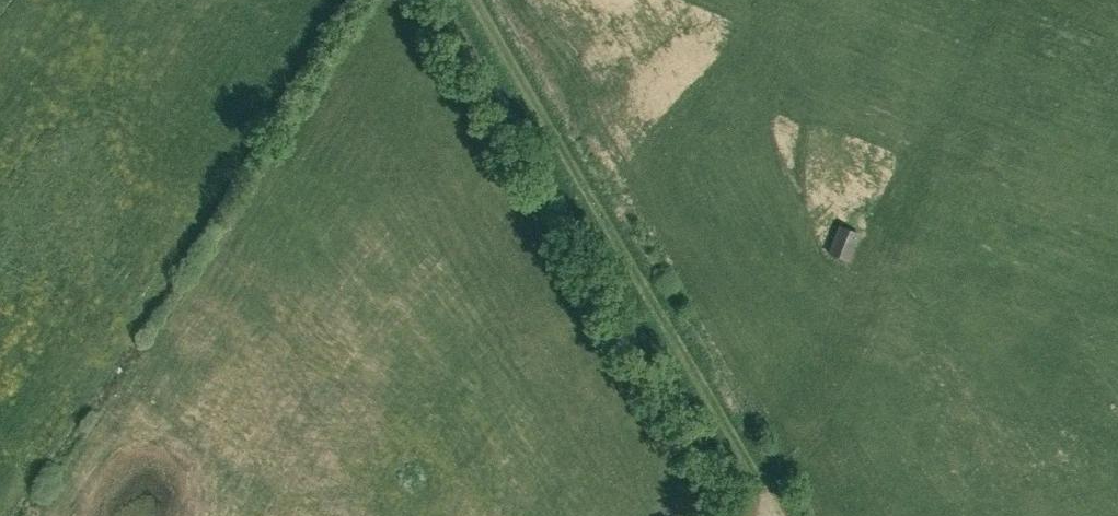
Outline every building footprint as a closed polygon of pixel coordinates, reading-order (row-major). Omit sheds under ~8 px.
[(842,227),(828,255),(844,263),(858,235),(842,227)]
